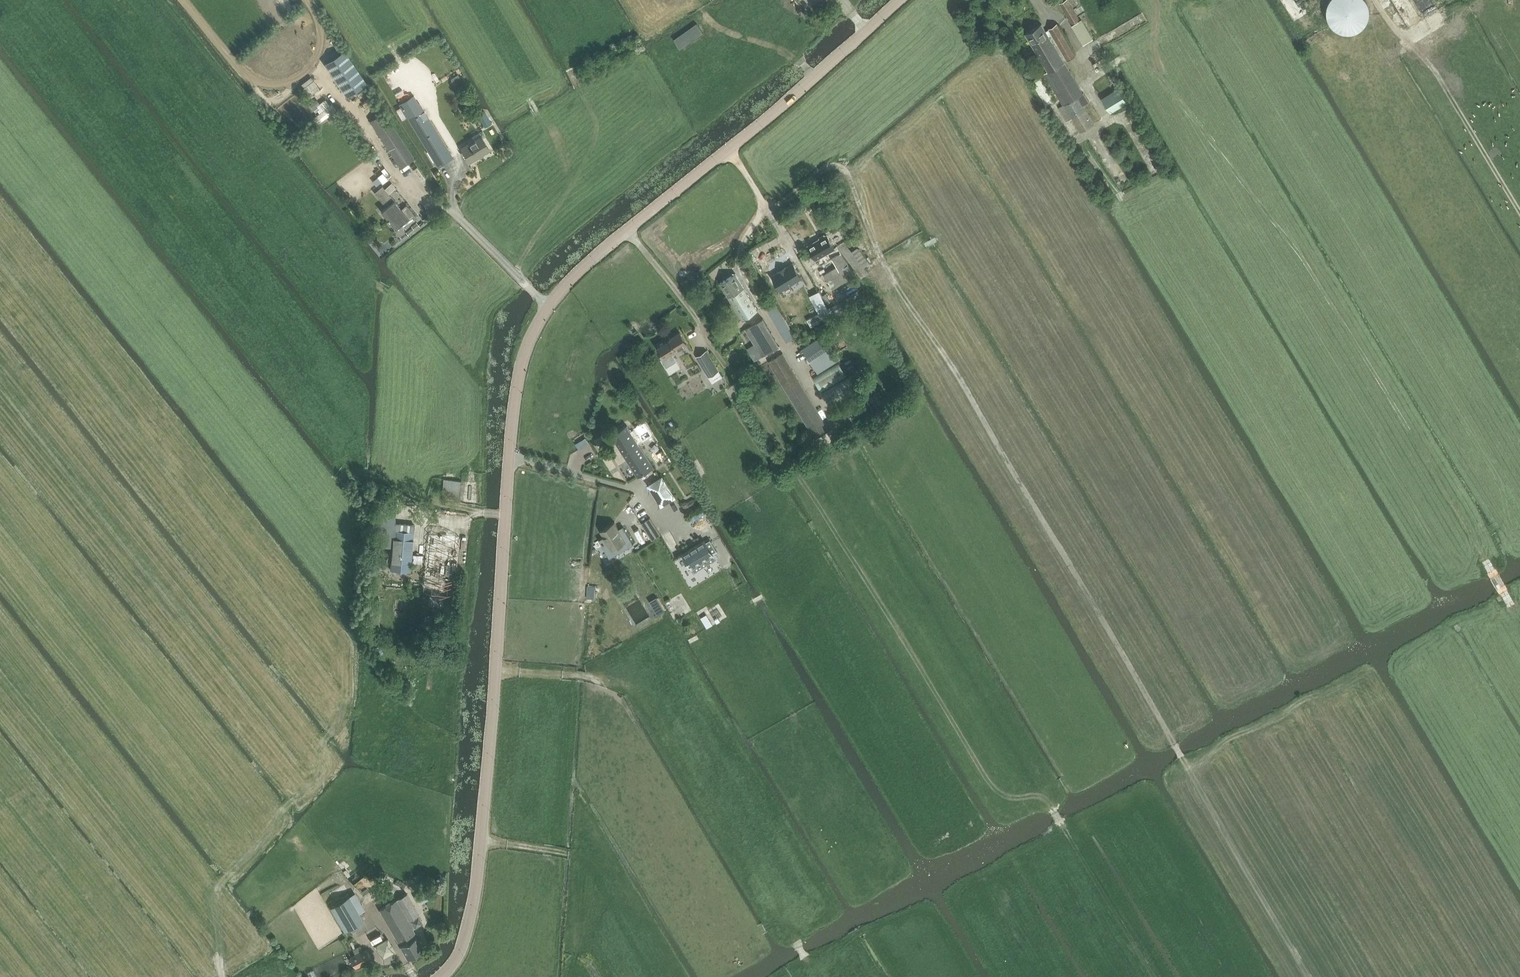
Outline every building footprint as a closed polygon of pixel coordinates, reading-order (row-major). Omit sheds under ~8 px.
[(1059,4),(1084,43),(1093,38),(1081,19),(1080,19),(1068,0),(1065,0),(1059,4)] [(1374,13),(1373,8),(1372,4),(1370,0),(1332,0),(1330,4),(1328,7),(1328,12),(1328,17),(1329,21),(1332,25),(1334,29),(1338,31),(1341,33),(1346,35),(1350,36),(1353,35),(1356,35),(1359,34),(1363,32),(1366,30),(1369,26),(1372,22),(1373,17),(1374,13)] [(1089,101),(1049,36),(1052,34),(1067,59),(1076,54),(1057,23),(1049,28),(1046,31),(1041,23),(1025,33),(1048,71),(1044,73),(1063,105),(1059,107),(1067,120),(1072,117),(1080,131),(1094,122),(1083,104),(1089,101)] [(345,49),(325,63),(347,96),(367,82),(345,49)] [(458,74),(451,78),(455,85),(462,81),(458,74)] [(1111,112),(1127,101),(1119,88),(1102,98),(1111,112)] [(438,167),(453,157),(415,94),(400,104),(438,167)] [(372,104),(377,110),(381,108),(373,95),(364,102),(367,107),(372,104)] [(314,117),(318,123),(336,109),(332,103),(314,117)] [(485,111),(479,115),(485,126),(492,122),(485,111)] [(392,124),(389,126),(381,114),(371,120),(401,167),(414,158),(392,124)] [(470,162),(490,150),(481,135),(461,147),(470,162)] [(376,152),(370,156),(374,161),(380,157),(376,152)] [(383,173),(372,181),(377,186),(379,184),(382,181),(384,183),(388,179),(383,173)] [(402,209),(389,193),(396,187),(392,183),(385,189),(382,186),(375,193),(386,206),(381,211),(389,220),(402,209)] [(401,224),(404,228),(417,217),(407,205),(402,209),(389,220),(396,228),(401,224)] [(413,226),(407,231),(409,234),(410,235),(421,226),(420,225),(418,221),(412,226),(413,226)] [(820,238),(809,245),(817,259),(835,248),(827,235),(825,235),(825,234),(819,237),(820,238)] [(837,246),(840,251),(861,277),(868,272),(864,267),(870,262),(857,247),(852,251),(844,241),(837,246)] [(836,266),(839,270),(848,264),(841,252),(832,258),(836,266)] [(780,271),(773,275),(781,290),(802,277),(793,263),(786,268),(785,267),(780,270),(780,271)] [(848,264),(839,270),(836,266),(824,274),(833,289),(855,276),(848,264)] [(743,319),(758,310),(735,273),(720,282),(743,319)] [(819,312),(807,319),(811,326),(834,314),(832,310),(830,307),(828,308),(819,291),(810,295),(819,312)] [(766,307),(774,303),(769,294),(761,298),(766,307)] [(774,303),(766,307),(787,342),(794,337),(774,303)] [(762,356),(779,346),(763,318),(746,328),(762,356)] [(670,340),(658,347),(664,357),(661,359),(666,367),(677,360),(672,353),(676,350),(676,351),(687,344),(680,333),(669,339),(670,340)] [(825,334),(802,349),(812,364),(818,373),(841,358),(825,334)] [(704,352),(696,357),(708,377),(709,377),(712,383),(723,377),(719,371),(718,371),(717,368),(707,351),(704,352)] [(815,438),(829,430),(783,353),(769,361),(815,438)] [(677,360),(666,367),(669,373),(681,367),(677,360)] [(822,391),(848,375),(839,363),(815,379),(822,391)] [(830,407),(864,386),(855,372),(822,394),(830,407)] [(638,442),(650,434),(643,423),(634,428),(639,436),(635,438),(627,425),(611,435),(638,477),(654,467),(638,442)] [(662,506),(677,496),(663,475),(648,485),(662,506)] [(460,501),(461,480),(444,479),(442,499),(460,501)] [(683,502),(682,505),(683,507),(686,508),(688,507),(688,506),(690,507),(695,504),(696,502),(694,500),(692,499),(687,502),(685,501),(683,502)] [(650,517),(641,523),(652,540),(661,534),(650,517)] [(377,521),(375,545),(392,547),(394,523),(377,521)] [(615,522),(600,530),(604,538),(600,540),(610,557),(632,544),(633,544),(634,544),(623,526),(622,527),(623,527),(619,529),(615,522)] [(392,547),(391,569),(411,571),(411,562),(412,554),(414,531),(415,525),(395,523),(394,523),(392,547)] [(705,540),(683,553),(684,555),(683,555),(690,566),(691,566),(695,572),(716,559),(713,553),(717,550),(710,539),(706,542),(705,540)] [(661,604),(653,608),(658,615),(665,611),(661,604)] [(368,614),(367,627),(379,627),(380,628),(380,627),(379,615),(375,615),(368,614)] [(707,614),(701,618),(707,628),(713,624),(707,614)] [(440,626),(437,633),(443,636),(446,630),(440,626)] [(396,899),(380,909),(407,958),(424,948),(413,929),(423,923),(406,893),(396,899)] [(349,895),(329,907),(344,932),(363,921),(349,895)] [(382,958),(396,950),(388,937),(374,944),(382,958)] [(355,954),(351,957),(356,968),(372,960),(366,949),(363,951),(360,946),(353,950),(355,954)]
